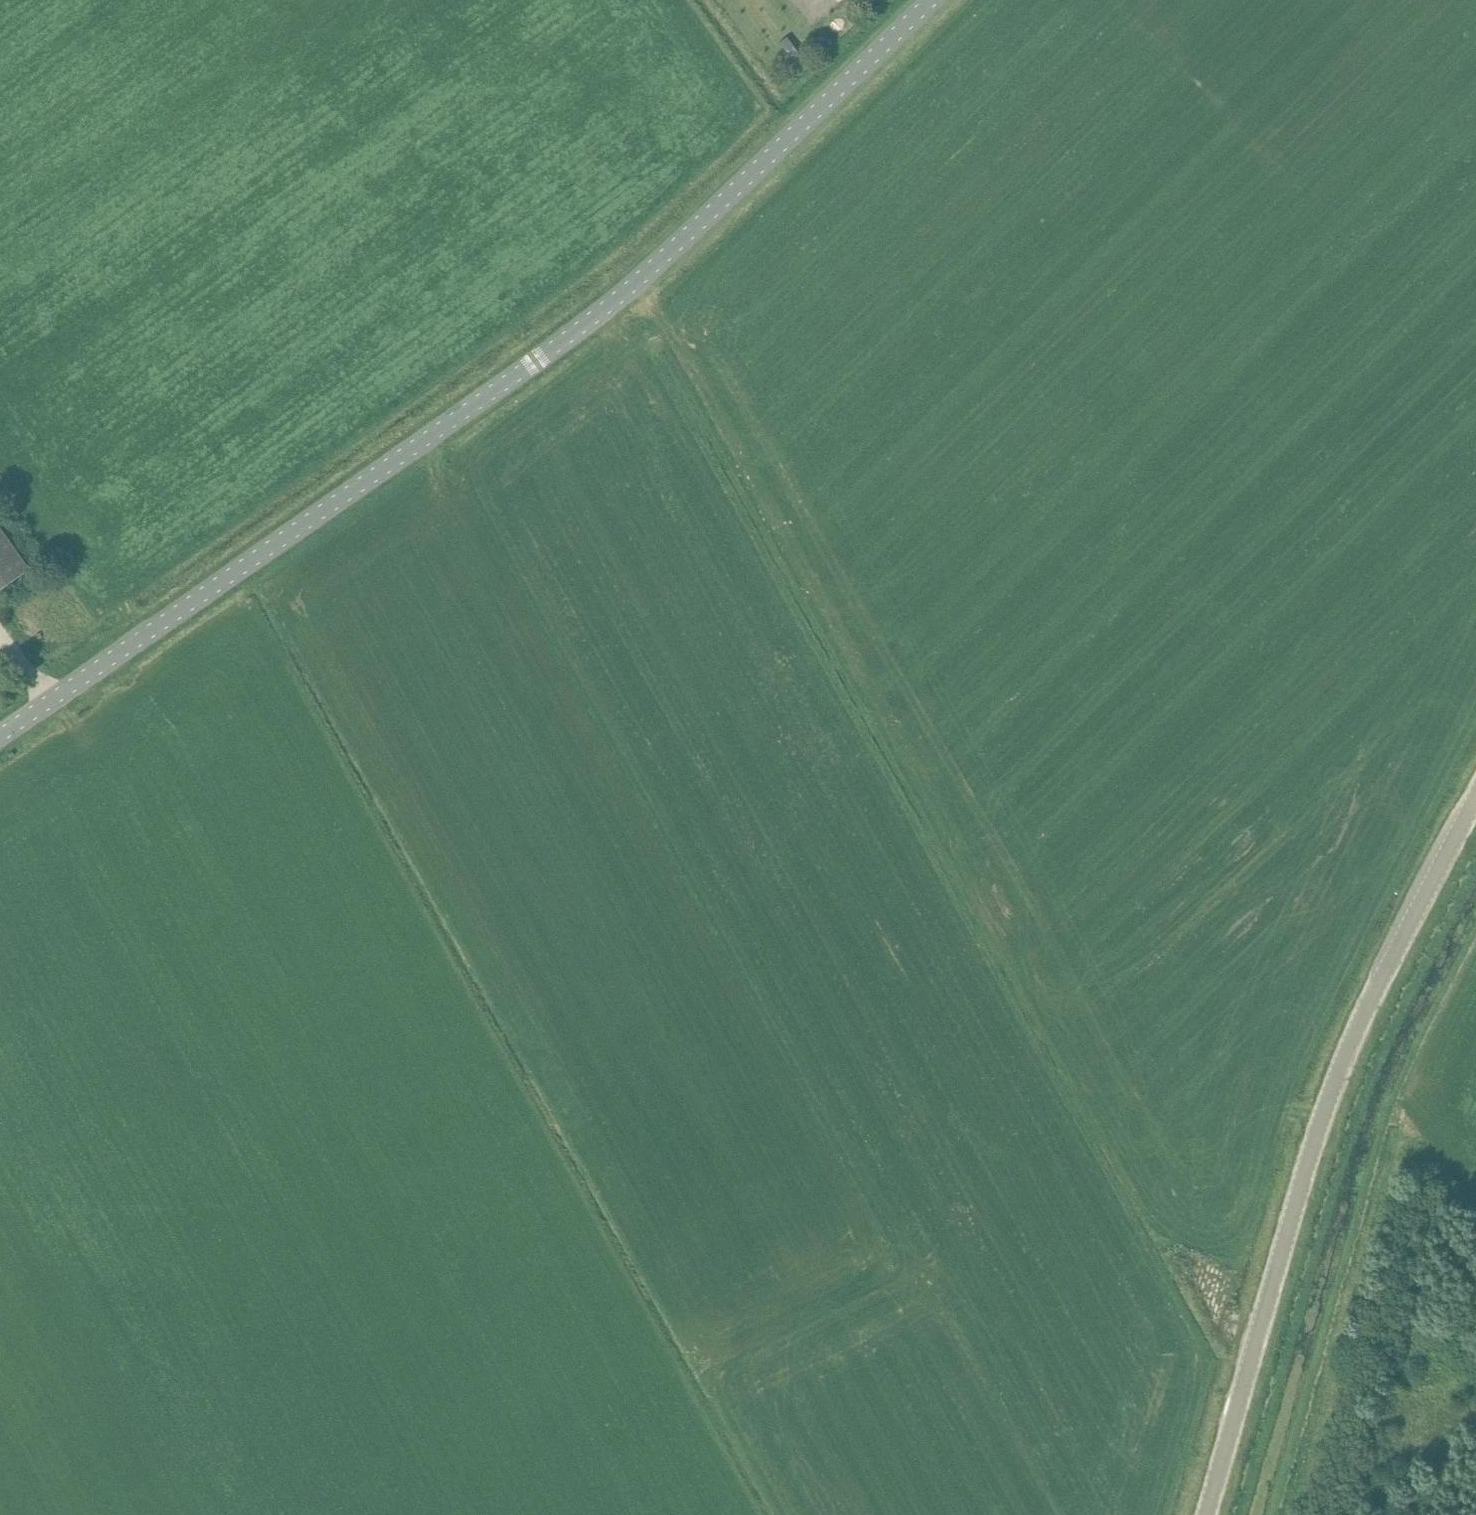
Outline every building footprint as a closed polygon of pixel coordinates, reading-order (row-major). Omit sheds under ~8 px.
[(0,530),(0,588),(28,569),(0,530)]
